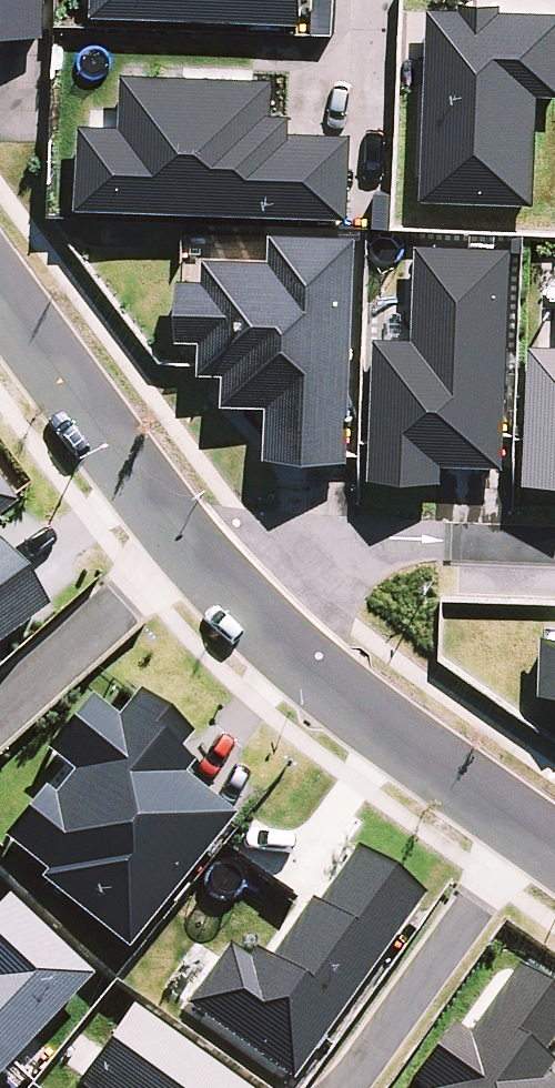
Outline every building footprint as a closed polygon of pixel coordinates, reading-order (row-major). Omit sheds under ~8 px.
[(49,31),(49,0),(0,0),(0,31),(49,31)] [(94,13),(303,20),(304,0),(94,0),(94,13)] [(554,91),(554,9),(428,4),(420,195),(535,200),(540,90),(554,91)] [(277,75),(123,69),(121,121),(82,120),(78,203),(351,213),(355,130),(275,127),(277,75)] [(177,337),(200,337),(199,367),(225,368),(224,400),(268,401),(267,454),(351,457),(359,232),(272,230),(271,256),(205,254),(204,276),(179,275),(177,337)] [(508,462),(515,244),(417,241),(414,334),(375,333),(371,474),(442,477),(443,460),(508,462)] [(524,477),(554,479),(554,339),(531,338),(524,477)] [(0,495),(0,515),(9,508),(0,495)] [(41,612),(0,555),(0,641),(41,612)] [(544,629),(542,688),(554,688),(554,630),(544,629)] [(111,719),(87,698),(40,752),(63,773),(0,844),(0,846),(118,950),(231,822),(176,773),(197,749),(134,693),(111,719)] [(349,848),(261,968),(228,943),(181,1007),(284,1083),(419,899),(349,848)] [(87,977),(3,898),(0,900),(0,1070),(87,977)] [(554,1031),(554,997),(510,967),(463,1037),(445,1025),(403,1087),(554,1087),(529,1070),(554,1031)]
